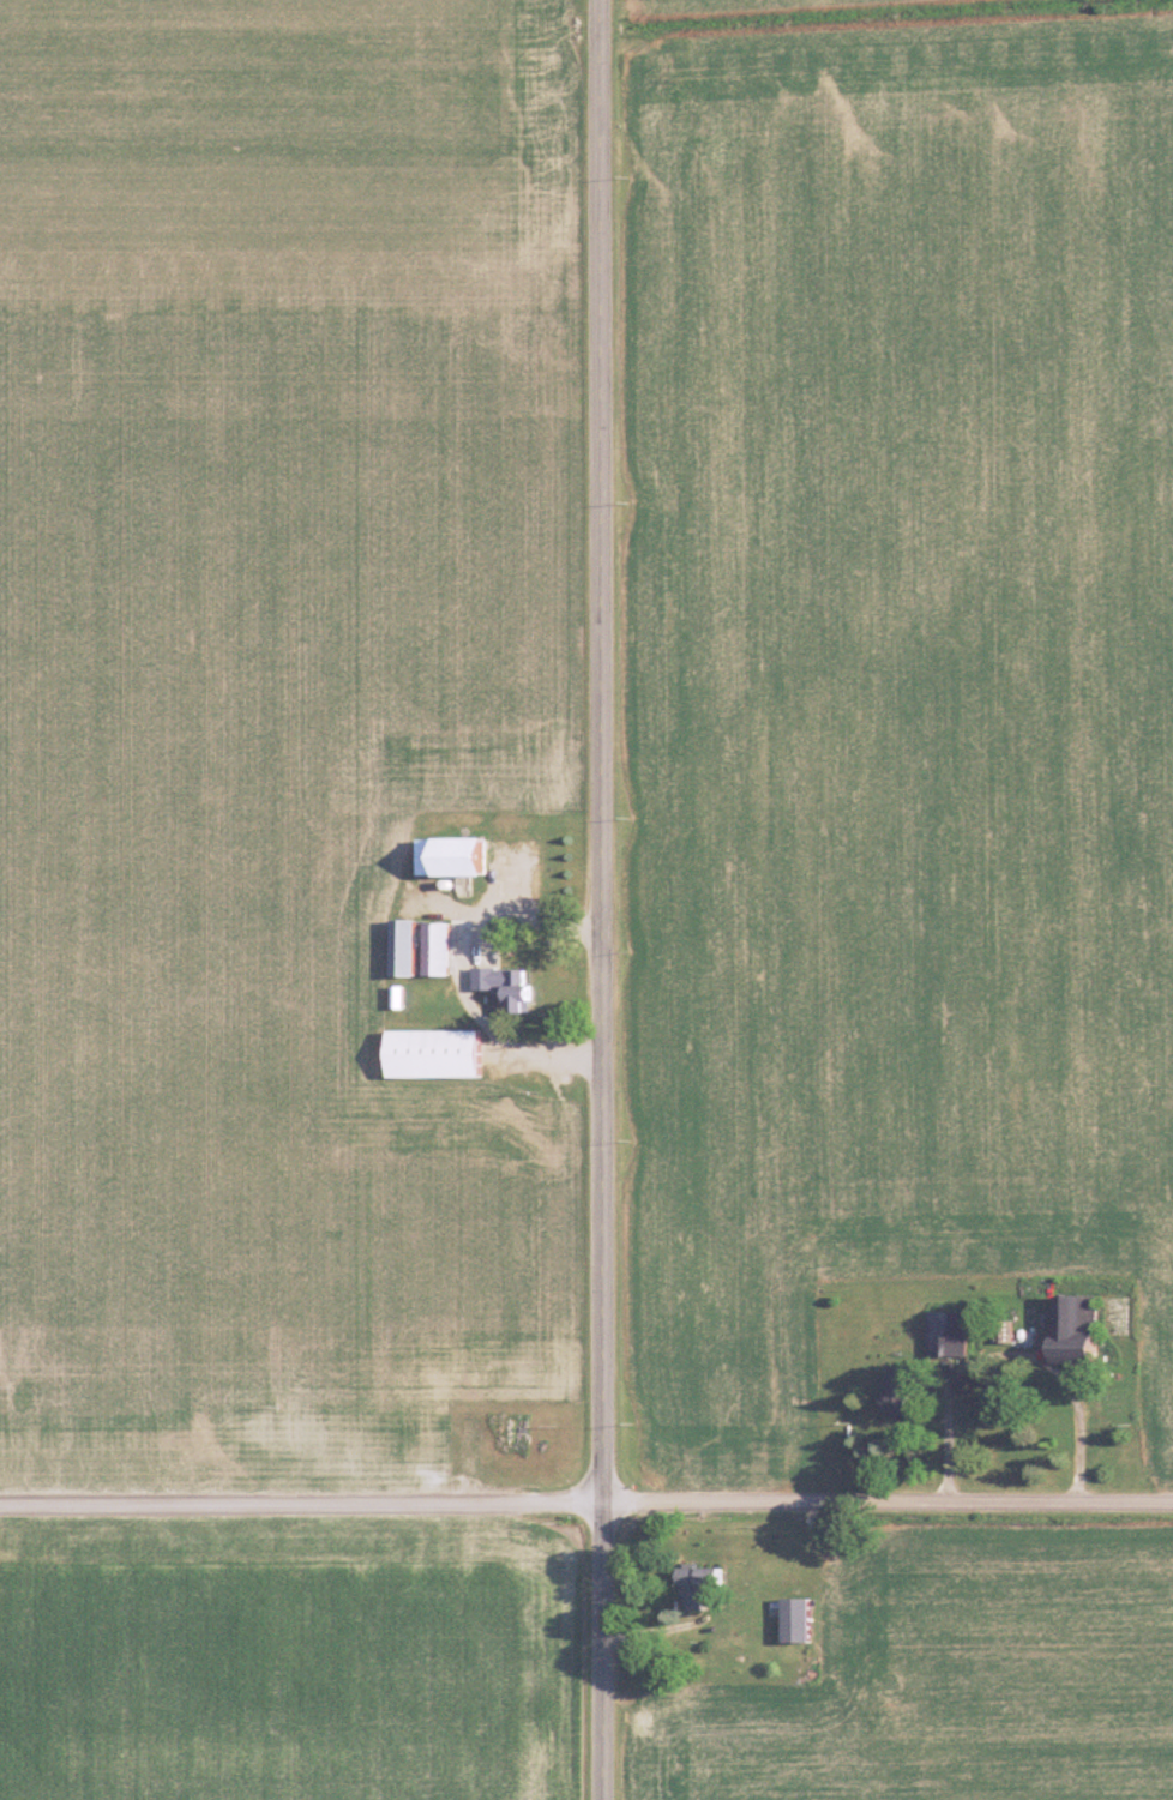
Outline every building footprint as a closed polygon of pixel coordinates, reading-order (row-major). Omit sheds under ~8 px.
[(502,874),(502,838),(426,838),(426,874),(502,874)] [(399,919),(399,976),(422,976),(422,919),(399,919)] [(453,974),(453,923),(430,923),(430,974),(453,974)] [(531,968),(478,967),(477,989),(501,989),(500,1000),(516,1000),(516,1012),(542,1013),(543,983),(531,983),(531,968)] [(492,1077),(492,1030),(398,1030),(398,1077),(492,1077)] [(1063,1295),(1063,1362),(1113,1362),(1113,1335),(1102,1335),(1102,1295),(1063,1295)] [(929,1311),(929,1356),(969,1356),(969,1311),(929,1311)] [(685,1610),(707,1610),(707,1589),(725,1589),(724,1567),(684,1568),(685,1610)] [(817,1598),(789,1598),(789,1642),(817,1642),(817,1598)]
